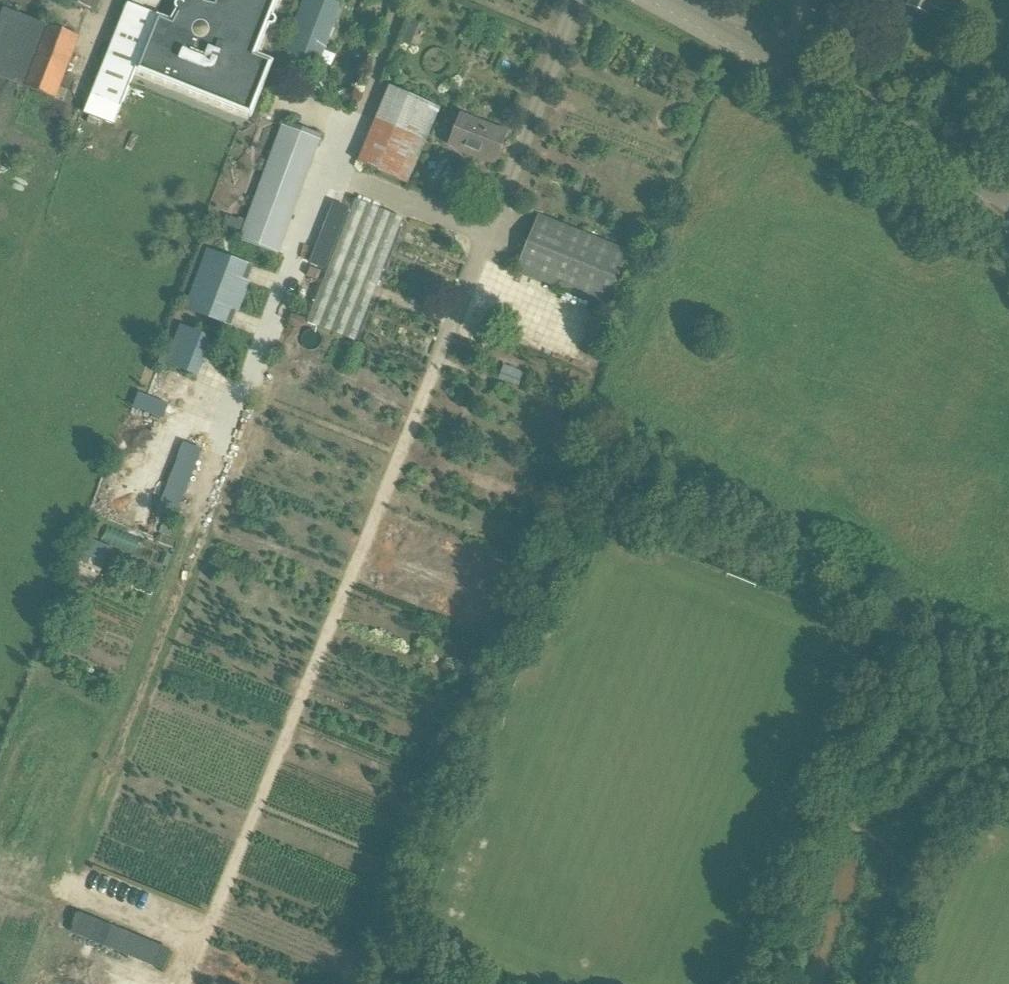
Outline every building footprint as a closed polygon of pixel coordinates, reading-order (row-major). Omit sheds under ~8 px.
[(96,13),(101,0),(64,0),(96,13)] [(91,96),(84,113),(114,125),(121,107),(135,71),(251,117),(273,61),(257,55),(269,26),(271,27),(275,25),(276,21),(275,17),(273,16),(279,0),(213,0),(213,2),(205,0),(191,0),(192,1),(184,5),(183,3),(181,2),(176,4),(175,7),(176,11),(170,20),(127,3),(91,96)] [(318,65),(341,4),(329,0),(309,0),(288,54),(318,65)] [(907,7),(927,14),(930,7),(956,17),(962,0),(910,0),(907,7)] [(67,90),(60,88),(80,38),(3,8),(0,17),(0,78),(56,98),(63,101),(67,90)] [(439,109),(390,87),(357,163),(407,184),(439,109)] [(495,165),(507,133),(460,115),(448,146),(495,165)] [(279,254),(321,140),(281,126),(239,239),(279,254)] [(355,199),(306,323),(354,342),(403,218),(355,199)] [(333,204),(309,265),(326,271),(349,210),(333,204)] [(605,308),(629,251),(538,214),(515,272),(605,308)] [(181,325),(166,364),(196,376),(211,337),(181,325)] [(71,933),(163,970),(171,949),(79,913),(71,933)]
